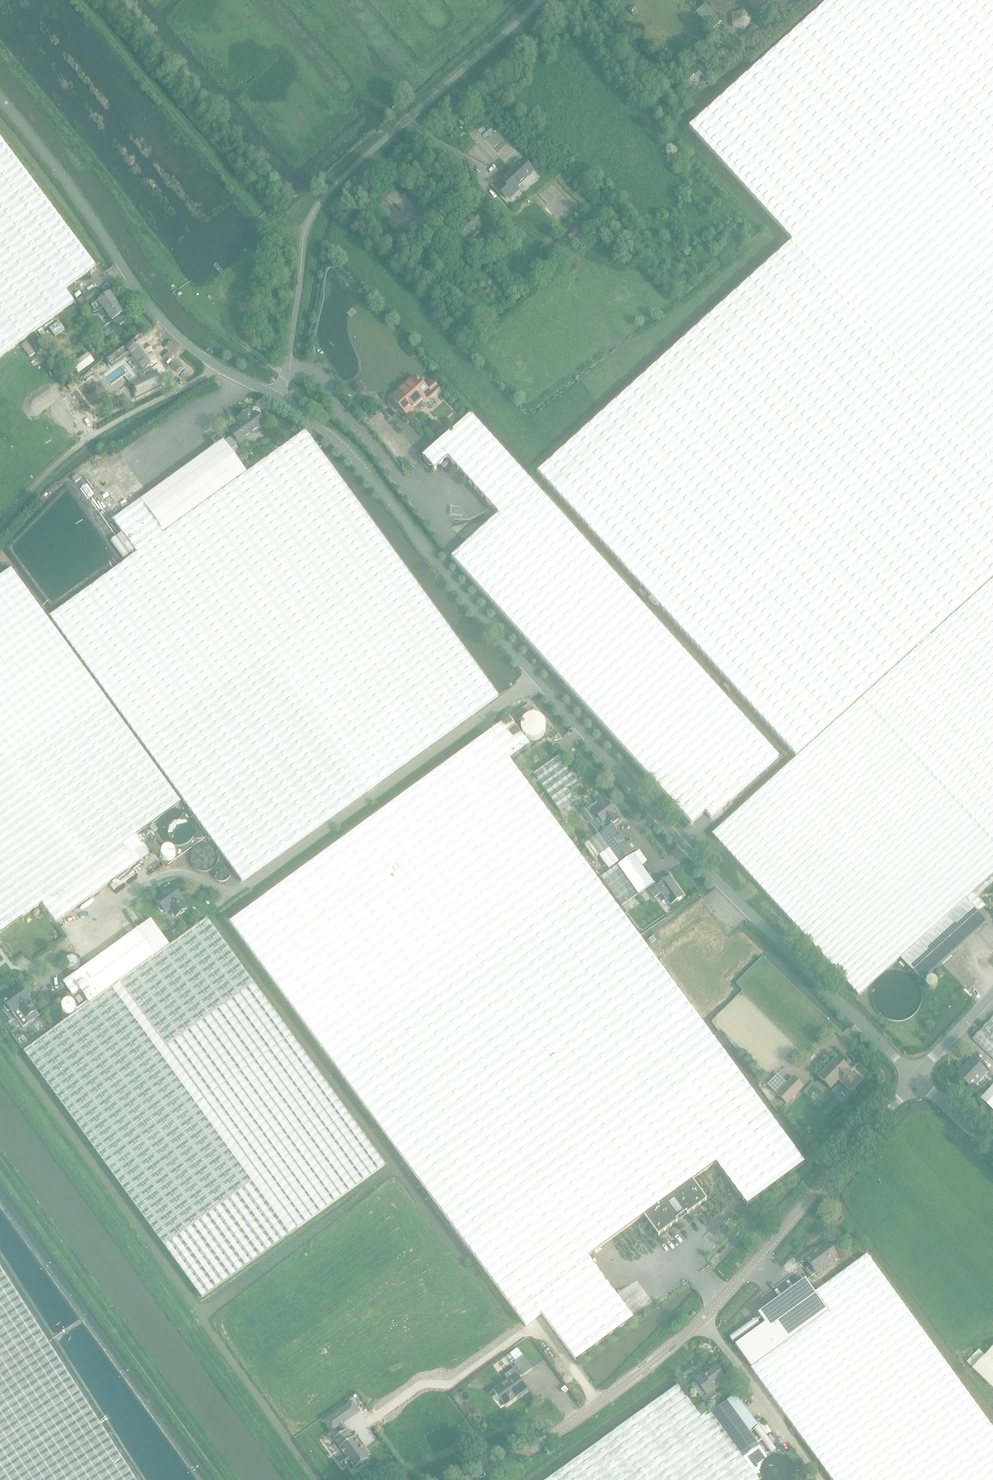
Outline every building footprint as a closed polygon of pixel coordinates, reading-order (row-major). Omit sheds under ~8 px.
[(689,127),(792,240),(791,242),(818,272),(992,112),(992,0),(828,0),(793,32),(750,71),(707,110),(689,127)] [(756,11),(765,4),(762,0),(747,0),(756,11)] [(710,30),(723,20),(709,1),(695,11),(710,30)] [(745,48),(762,34),(755,25),(738,38),(745,48)] [(818,272),(992,465),(992,112),(818,272)] [(75,303),(65,291),(95,267),(0,137),(0,358),(75,303)] [(506,181),(496,191),(506,203),(518,193),(515,190),(532,175),(521,162),(519,164),(517,163),(513,166),(514,169),(503,178),(506,181)] [(466,243),(485,226),(472,212),(453,229),(466,243)] [(536,474),(538,476),(600,546),(607,554),(668,622),(689,645),(705,663),(723,683),(780,746),(792,760),(793,760),(860,699),(861,700),(913,755),(992,842),(992,465),(818,272),(791,242),(536,474)] [(83,307),(88,304),(99,296),(94,289),(78,300),(83,307)] [(99,302),(92,307),(97,313),(103,308),(112,321),(117,328),(126,321),(122,314),(124,313),(109,294),(98,302),(99,302)] [(59,322),(49,329),(55,337),(65,329),(59,322)] [(102,332),(101,332),(106,339),(116,331),(110,323),(103,328),(103,329),(101,330),(102,332)] [(152,354),(153,354),(147,347),(141,340),(129,349),(126,345),(114,354),(119,361),(131,353),(144,371),(140,374),(144,379),(136,383),(142,394),(162,384),(156,373),(153,374),(148,368),(150,367),(157,362),(152,354)] [(22,346),(30,357),(35,353),(27,342),(22,346)] [(88,354),(72,365),(79,374),(94,363),(88,354)] [(177,371),(180,368),(174,363),(171,367),(177,371)] [(403,385),(404,387),(394,396),(408,412),(421,400),(423,402),(438,389),(431,381),(424,387),(414,375),(403,385)] [(230,431),(233,435),(239,443),(264,425),(260,420),(262,418),(262,416),(260,413),(257,413),(256,414),(255,413),(252,416),(248,411),(238,418),(242,423),(230,431)] [(469,415),(448,434),(460,447),(448,458),(499,515),(452,557),(691,824),(705,811),(711,818),(779,757),(469,415)] [(305,430),(247,472),(137,552),(49,615),(242,881),(498,696),(305,430)] [(434,470),(448,458),(460,447),(448,434),(422,457),(424,458),(424,463),(429,468),(433,468),(434,470)] [(215,445),(148,494),(113,520),(137,552),(247,472),(234,455),(230,450),(224,441),(223,440),(219,435),(212,441),(215,445)] [(77,474),(72,478),(75,483),(81,479),(77,474)] [(42,903),(122,844),(181,802),(11,568),(0,576),(0,933),(42,903)] [(713,836),(858,996),(900,958),(990,877),(989,876),(992,873),(992,842),(913,755),(861,700),(713,836)] [(529,704),(512,716),(517,722),(534,710),(529,704)] [(381,812),(230,922),(506,1300),(507,1299),(513,1307),(525,1325),(541,1314),(547,1322),(575,1360),(633,1318),(632,1317),(588,1256),(644,1215),(644,1216),(660,1237),(679,1223),(678,1222),(687,1215),(688,1216),(708,1202),(692,1180),(716,1163),(774,1121),(547,812),(509,760),(529,745),(522,735),(509,718),(496,728),(494,729),(489,733),(485,736),(381,812)] [(533,774),(560,812),(576,800),(567,789),(577,782),(559,755),(533,774)] [(598,834),(612,825),(619,820),(615,815),(615,814),(608,804),(602,796),(595,801),(597,803),(591,807),(594,812),(589,816),(597,827),(594,828),(598,834)] [(626,844),(612,825),(598,834),(596,836),(606,850),(617,866),(620,864),(619,862),(632,853),(638,849),(631,840),(626,844)] [(594,859),(606,850),(596,836),(584,845),(594,859)] [(136,863),(122,844),(42,903),(56,922),(136,863)] [(617,866),(638,895),(639,897),(649,890),(655,898),(662,893),(657,886),(658,886),(655,882),(654,883),(641,865),(647,861),(639,850),(634,855),(620,864),(617,866)] [(621,906),(638,895),(617,866),(601,877),(621,906)] [(670,877),(658,886),(657,886),(662,893),(670,905),(683,896),(670,877)] [(900,958),(901,959),(902,960),(921,982),(988,922),(980,914),(979,912),(985,907),(982,904),(977,899),(978,899),(976,897),(992,882),(992,881),(991,878),(990,877),(900,958)] [(174,886),(156,899),(160,905),(159,906),(158,908),(161,912),(163,912),(164,911),(166,912),(170,909),(176,917),(187,909),(181,901),(183,900),(174,886)] [(163,950),(89,1003),(23,1051),(201,1298),(385,1166),(207,919),(163,950)] [(80,990),(89,1003),(163,950),(153,937),(146,943),(136,929),(63,982),(73,996),(80,990)] [(940,968),(935,973),(941,979),(945,974),(940,968)] [(5,1005),(4,1007),(7,1011),(9,1011),(10,1010),(12,1012),(19,1008),(26,1018),(36,1011),(28,1001),(30,1000),(20,986),(2,999),(6,1004),(5,1005)] [(79,1004),(83,1000),(79,995),(75,998),(79,1004)] [(992,1058),(992,1018),(973,1039),(992,1058)] [(851,1092),(860,1082),(844,1066),(845,1065),(837,1058),(819,1077),(831,1089),(839,1080),(851,1092)] [(970,1085),(985,1070),(973,1059),(966,1066),(967,1067),(959,1075),(970,1085)] [(786,1104),(803,1086),(793,1077),(786,1083),(777,1074),(766,1085),(786,1104)] [(992,1088),(982,1099),(992,1110),(992,1087),(992,1088)] [(774,1121),(716,1163),(746,1204),(747,1205),(802,1165),(804,1163),(774,1121)] [(806,1258),(810,1264),(806,1267),(812,1275),(816,1272),(817,1273),(838,1258),(827,1243),(817,1250),(818,1251),(814,1254),(813,1252),(806,1258)] [(751,1368),(787,1418),(832,1479),(992,1479),(992,1429),(867,1255),(815,1293),(828,1312),(752,1368),(751,1368)] [(0,1268),(0,1479),(135,1479),(0,1268)] [(765,1323),(735,1345),(744,1357),(752,1368),(828,1312),(815,1293),(805,1279),(758,1313),(765,1323)] [(972,1369),(992,1389),(992,1347),(972,1369)] [(517,1348),(510,1353),(516,1361),(523,1356),(517,1348)] [(513,1363),(523,1376),(532,1369),(523,1356),(513,1363)] [(516,1375),(520,1373),(516,1367),(504,1375),(507,1380),(493,1390),(504,1406),(514,1399),(513,1398),(517,1395),(518,1396),(527,1389),(516,1375)] [(695,1379),(706,1394),(702,1397),(707,1403),(717,1396),(713,1391),(726,1382),(716,1368),(705,1376),(703,1373),(695,1379)] [(755,1465),(715,1411),(705,1417),(681,1383),(607,1436),(581,1455),(546,1479),(758,1479),(753,1472),(758,1469),(755,1465)] [(735,1396),(715,1411),(755,1465),(765,1457),(758,1447),(758,1446),(748,1432),(757,1426),(735,1396)] [(352,1400),(323,1421),(331,1432),(339,1427),(343,1433),(340,1435),(339,1436),(334,1439),(340,1447),(339,1448),(345,1456),(338,1461),(343,1468),(350,1463),(354,1469),(362,1463),(369,1458),(368,1456),(371,1454),(367,1448),(364,1451),(344,1423),(360,1411),(352,1400)]
